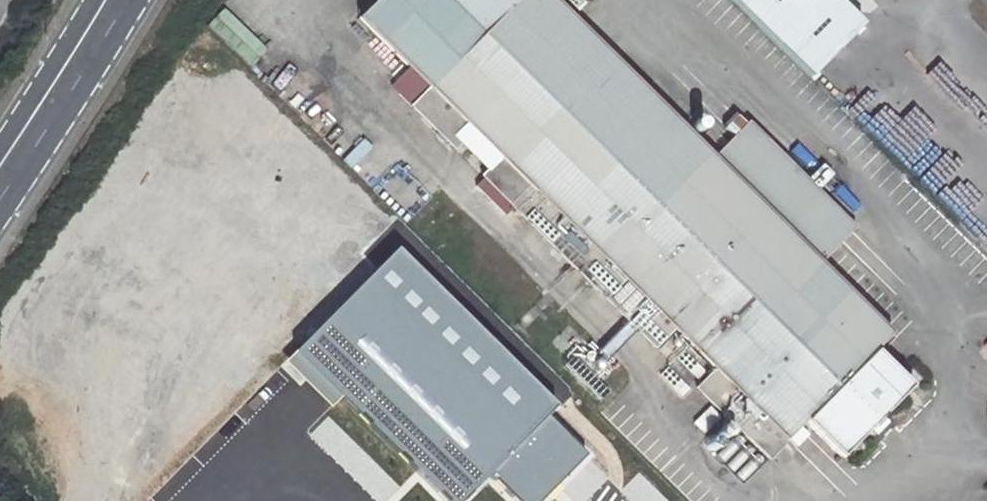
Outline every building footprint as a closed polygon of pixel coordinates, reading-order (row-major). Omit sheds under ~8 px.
[(658,349),(673,333),(712,372),(697,388),(768,458),(803,422),(840,458),(909,388),(873,352),(890,336),(853,299),(852,300),(818,266),(856,229),(747,123),(710,159),(549,0),(379,0),(360,19),(431,90),(414,108),(456,149),(468,136),(462,130),(467,126),(501,160),(484,177),(658,349)]
